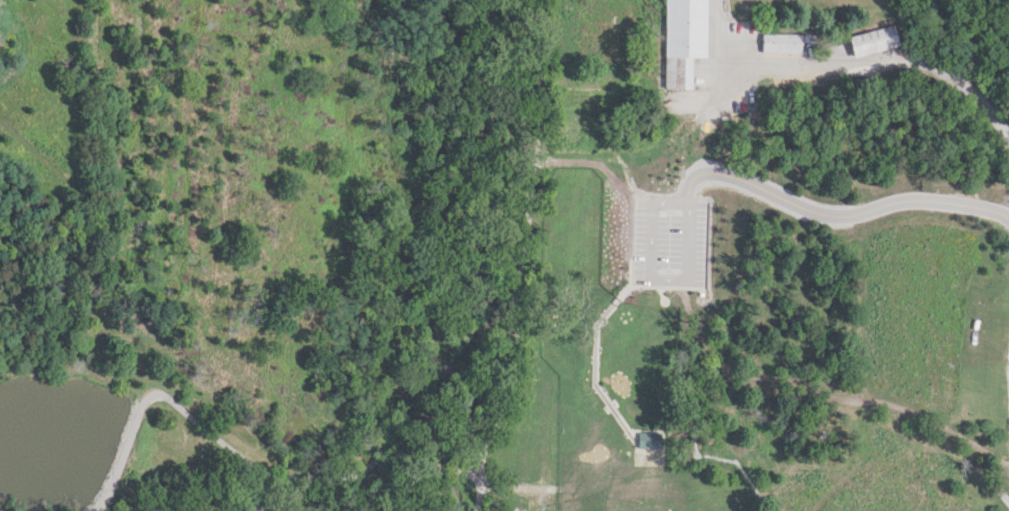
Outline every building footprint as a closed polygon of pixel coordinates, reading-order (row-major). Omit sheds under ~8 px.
[(663,85),(692,86),(692,54),(703,54),(704,0),(665,0),(663,85)] [(850,34),(856,52),(899,40),(894,21),(850,34)] [(762,33),(762,49),(802,49),(802,33),(762,33)] [(637,448),(662,448),(662,429),(637,429),(637,448)]
